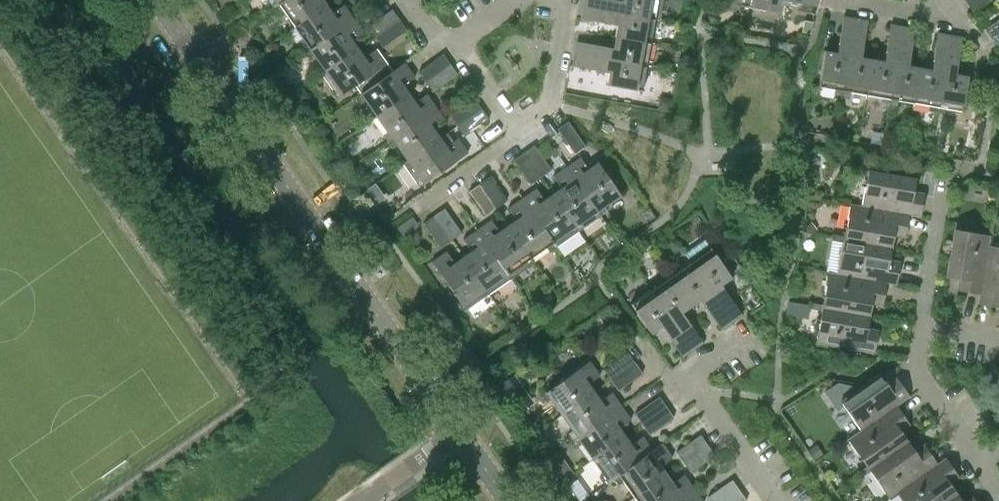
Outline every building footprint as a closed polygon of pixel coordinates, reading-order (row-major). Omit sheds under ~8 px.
[(294,26),(326,4),(323,0),(283,0),(273,7),(278,14),(283,11),(294,26)] [(621,1),(618,0),(584,0),(583,6),(659,20),(663,0),(621,0),(621,1)] [(742,5),(741,5),(741,6),(778,12),(778,11),(777,11),(779,0),(743,0),(742,5)] [(971,10),(986,0),(964,0),(971,10)] [(300,45),(305,52),(354,18),(344,4),(332,12),(326,4),(294,26),(305,42),(300,45)] [(659,20),(583,6),(580,19),(617,25),(615,36),(649,43),(652,27),(658,28),(659,20)] [(367,26),(374,37),(399,19),(392,9),(367,26)] [(709,13),(708,15),(709,20),(711,22),(716,20),(717,18),(716,13),(713,12),(709,13)] [(841,95),(855,19),(843,17),(836,53),(825,51),(825,50),(824,50),(818,86),(819,87),(819,86),(834,88),(833,94),(841,95)] [(315,56),(325,71),(357,49),(351,40),(364,32),(354,18),(305,52),(310,59),(315,56)] [(992,39),(998,34),(998,18),(984,29),(992,39)] [(406,30),(399,19),(374,37),(382,47),(406,30)] [(855,19),(841,95),(849,97),(850,91),(866,94),(872,60),(861,58),(867,21),(855,19)] [(872,60),(866,94),(882,97),(881,102),(889,104),(902,27),(890,25),(883,62),(872,60)] [(902,27),(889,104),(896,105),(897,99),(913,102),(919,68),(908,66),(914,29),(902,27)] [(928,111),(936,112),(949,36),(937,33),(931,70),(919,68),(913,102),(929,105),(928,111)] [(649,43),(615,36),(613,48),(576,41),(574,54),(651,67),(652,59),(647,58),(649,43)] [(949,36),(936,112),(944,113),(945,108),(960,111),(960,112),(961,112),(968,76),(967,75),(966,76),(955,74),(962,38),(949,36)] [(355,84),(361,92),(391,71),(375,49),(363,57),(357,49),(325,71),(321,74),(337,97),(355,84)] [(425,81),(450,64),(443,54),(418,71),(425,81)] [(649,75),(651,67),(574,54),(572,66),(609,72),(607,84),(606,84),(606,85),(641,91),(644,74),(649,75)] [(366,100),(376,116),(408,94),(402,85),(415,76),(404,62),(391,71),(361,92),(356,96),(361,104),(366,100)] [(457,75),(450,64),(425,81),(433,92),(457,75)] [(980,73),(978,85),(989,87),(991,75),(980,73)] [(302,89),(295,94),(299,100),(301,102),(307,98),(307,95),(302,89)] [(383,135),(387,141),(436,107),(426,93),(414,102),(408,94),(376,116),(387,131),(383,135)] [(449,115),(457,126),(481,109),(474,98),(449,115)] [(397,145),(407,160),(439,138),(433,129),(446,121),(436,107),(387,141),(392,148),(397,145)] [(488,119),(481,109),(457,126),(464,136),(488,119)] [(585,146),(568,121),(557,129),(574,153),(585,146)] [(445,146),(439,138),(407,160),(403,163),(419,186),(468,152),(457,138),(445,146)] [(523,152),(540,176),(550,169),(534,145),(523,152)] [(540,176),(523,152),(513,160),(530,184),(540,176)] [(580,157),(566,166),(600,215),(607,210),(604,206),(619,195),(620,196),(621,195),(597,162),(588,168),(580,157)] [(578,230),(600,215),(566,166),(552,176),(561,188),(553,194),(578,230)] [(861,169),(860,174),(867,175),(861,205),(861,206),(908,214),(908,215),(920,217),(924,192),(913,190),(915,179),(861,169)] [(489,177),(478,184),(495,208),(505,201),(489,177)] [(368,187),(364,191),(374,205),(384,197),(374,183),(369,187),(368,187)] [(495,208),(478,184),(468,191),(485,215),(495,208)] [(536,188),(522,197),(556,246),(563,241),(578,230),(553,194),(544,200),(536,188)] [(549,251),(556,246),(522,197),(507,207),(516,220),(508,226),(530,257),(545,246),(549,251)] [(838,235),(837,241),(843,242),(843,239),(891,247),(893,236),(904,238),(908,215),(908,214),(861,206),(861,205),(850,203),(844,236),(838,235)] [(444,208),(433,215),(450,239),(460,232),(444,208)] [(450,239),(433,215),(423,223),(440,247),(450,239)] [(491,219),(477,229),(511,278),(518,273),(533,262),(530,257),(508,226),(499,232),(491,219)] [(955,222),(945,276),(957,278),(955,290),(978,294),(979,294),(987,245),(988,245),(990,235),(959,230),(960,223),(955,222)] [(805,226),(804,233),(811,234),(815,230),(809,223),(805,226)] [(471,251),(463,257),(488,294),(511,278),(477,229),(463,239),(471,251)] [(837,273),(837,274),(886,283),(896,285),(900,261),(889,259),(891,247),(843,239),(843,242),(837,273)] [(704,240),(684,254),(687,258),(731,322),(741,315),(720,284),(729,277),(730,278),(731,277),(704,240)] [(977,304),(998,308),(998,247),(988,245),(987,245),(979,294),(978,294),(977,304)] [(465,310),(488,294),(463,257),(454,263),(446,251),(431,261),(465,310)] [(729,252),(729,253),(722,257),(732,271),(739,267),(739,266),(729,252)] [(731,322),(687,258),(680,262),(683,267),(670,276),(690,305),(700,298),(721,329),(731,322)] [(816,303),(815,309),(821,310),(821,307),(869,316),(871,304),(882,306),(886,283),(837,274),(837,273),(827,272),(822,304),(816,303)] [(654,281),(647,285),(692,349),(702,342),(681,311),(690,305),(670,276),(657,285),(654,281)] [(682,356),(692,349),(647,285),(641,290),(644,295),(631,304),(630,303),(651,334),(652,333),(651,332),(660,326),(682,356)] [(821,310),(815,343),(874,353),(878,329),(867,327),(869,316),(821,307),(821,310)] [(604,370),(611,380),(635,363),(628,353),(604,370)] [(551,399),(562,414),(594,392),(588,384),(600,375),(590,361),(541,394),(546,402),(551,399)] [(643,373),(635,363),(611,380),(618,390),(643,373)] [(836,382),(825,391),(837,408),(843,405),(860,429),(860,430),(896,405),(909,396),(902,385),(895,376),(886,382),(885,381),(879,372),(867,381),(855,390),(852,386),(836,382)] [(499,385),(517,411),(531,402),(512,376),(499,385)] [(599,400),(594,392),(562,414),(573,430),(568,433),(573,440),(622,406),(612,392),(599,400)] [(635,414),(642,424),(666,407),(659,397),(635,414)] [(860,429),(847,439),(866,466),(861,469),(865,474),(869,470),(868,468),(907,441),(900,431),(910,425),(896,405),(860,430),(860,429)] [(593,458),(625,436),(619,428),(631,419),(622,406),(573,440),(577,446),(582,443),(593,458)] [(674,418),(666,407),(642,424),(649,435),(674,418)] [(676,452),(683,462),(708,445),(700,435),(676,452)] [(631,445),(625,436),(593,458),(604,474),(599,477),(604,485),(614,478),(614,477),(653,450),(652,449),(643,436),(631,445)] [(907,441),(868,468),(869,470),(889,498),(897,492),(896,492),(937,463),(923,443),(914,450),(907,441)] [(623,481),(634,496),(666,474),(660,466),(672,457),(662,443),(652,449),(653,450),(614,477),(614,478),(619,484),(623,481)] [(816,444),(809,449),(815,459),(822,454),(816,444)] [(715,456),(708,445),(683,462),(691,473),(715,456)] [(896,492),(897,492),(903,500),(945,500),(956,493),(950,484),(959,477),(945,457),(937,463),(896,492)] [(861,469),(856,473),(859,477),(865,474),(861,469)] [(694,488),(684,474),(672,483),(666,474),(634,496),(637,500),(676,500),(694,488)] [(577,479),(568,485),(579,500),(588,494),(577,479)] [(710,500),(724,500),(739,490),(732,480),(708,497),(710,500)] [(694,488),(676,500),(703,500),(694,488)] [(739,490),(724,500),(746,500),(747,500),(739,490)]
